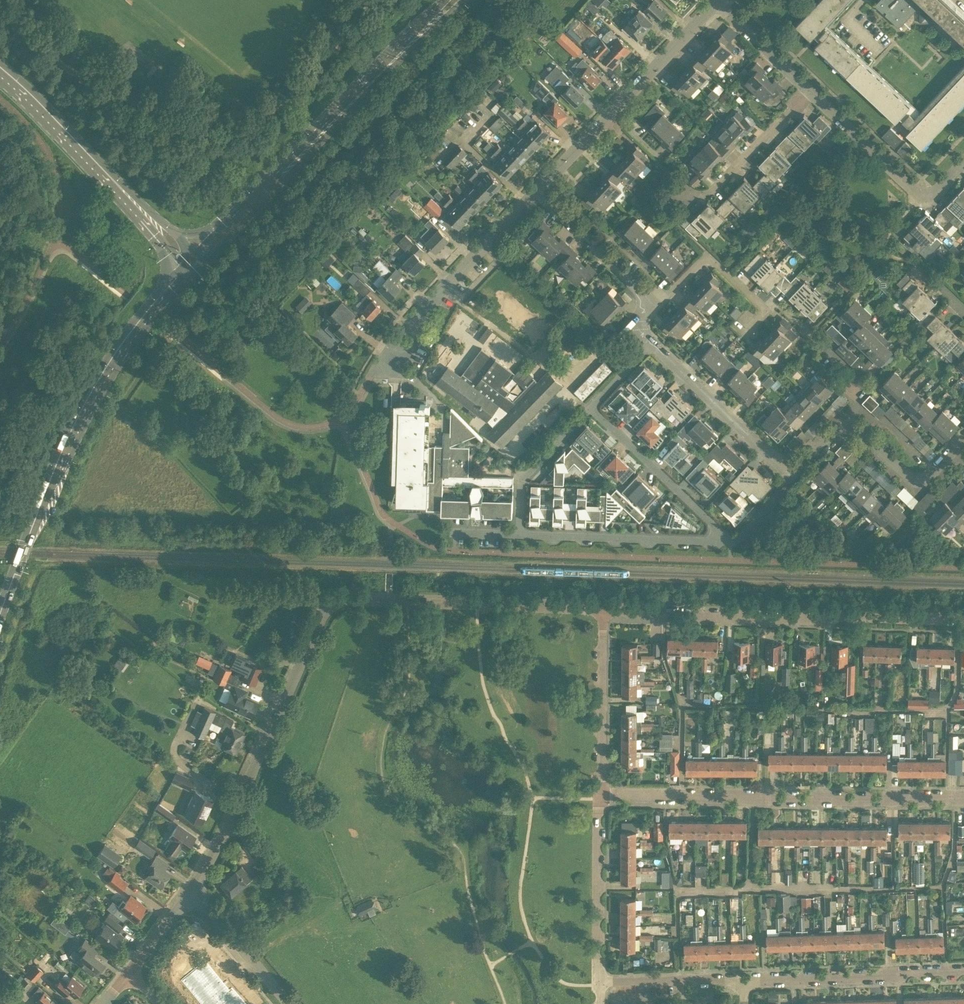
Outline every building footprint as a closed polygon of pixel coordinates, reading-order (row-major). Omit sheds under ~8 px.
[(649,6),(645,9),(657,20),(667,10),(656,0),(643,0),(649,6)] [(795,26),(810,40),(814,36),(813,35),(815,33),(819,29),(820,30),(824,26),(824,25),(823,24),(825,22),(825,23),(829,19),(830,19),(834,15),(833,14),(834,12),(835,12),(839,8),(840,9),(844,5),(842,3),(844,1),(845,2),(847,0),(819,0),(795,26)] [(876,4),(884,11),(886,9),(888,12),(886,13),(900,26),(917,8),(921,11),(921,22),(932,21),(931,11),(933,9),(950,25),(952,23),(963,34),(963,12),(952,0),(879,0),(879,1),(876,3),(876,4)] [(594,14),(599,9),(590,1),(586,6),(594,14)] [(640,10),(632,19),(646,32),(650,28),(650,27),(653,23),(645,16),(646,15),(640,10)] [(575,18),(564,31),(576,43),(581,38),(574,31),(573,29),(579,22),(575,18)] [(642,37),(646,32),(632,19),(623,28),(629,34),(630,33),(637,40),(641,36),(642,37)] [(813,35),(814,36),(816,37),(817,39),(820,41),(823,38),(820,35),(826,28),(825,27),(824,26),(820,30),(819,29),(815,33),(813,35)] [(815,46),(846,76),(861,60),(858,56),(856,57),(854,56),(855,55),(851,51),(852,50),(847,46),(846,48),(844,46),(845,45),(841,42),(841,41),(837,37),(836,38),(834,36),(830,32),(831,31),(830,30),(829,31),(826,28),(820,35),(823,38),(820,41),(815,46)] [(602,38),(610,45),(609,46),(622,58),(630,48),(618,37),(618,36),(611,29),(607,31),(602,38)] [(575,56),(582,49),(563,30),(555,38),(575,56)] [(718,38),(709,47),(723,60),(727,64),(736,54),(732,51),(736,47),(730,42),(720,31),(715,36),(718,38)] [(613,67),(622,58),(609,46),(601,39),(590,50),(600,60),(602,57),(613,67)] [(715,69),(723,60),(709,47),(701,56),(699,53),(695,58),(705,68),(709,64),(715,69)] [(701,72),(705,68),(695,58),(690,62),(693,64),(685,73),(698,86),(707,77),(701,72)] [(578,76),(591,88),(592,87),(594,89),(599,83),(597,82),(600,78),(592,71),(594,69),(583,59),(578,65),(584,70),(578,76)] [(963,103),(963,66),(922,111),(920,113),(911,105),(909,107),(903,102),(905,100),(899,95),(898,97),(892,92),(894,90),(883,80),(882,82),(876,77),(878,75),(873,70),(871,72),(865,67),(867,65),(861,60),(846,76),(896,122),(900,117),(903,120),(902,121),(908,126),(909,126),(912,128),(907,134),(922,148),(963,103)] [(761,67),(757,63),(741,78),(754,91),(768,77),(759,69),(761,67)] [(569,77),(562,70),(551,82),(575,105),(584,97),(571,84),(570,85),(566,81),(569,77)] [(690,95),(698,86),(685,73),(676,81),(674,79),(670,84),(680,94),(684,90),(690,95)] [(776,86),(768,77),(754,91),(767,103),(777,103),(786,93),(782,89),(783,88),(778,83),(776,86)] [(502,83),(498,79),(494,83),(498,87),(502,83)] [(558,123),(567,113),(556,102),(559,99),(550,91),(550,90),(544,85),(536,93),(542,99),(544,96),(548,100),(546,103),(550,107),(546,111),(558,123)] [(517,95),(513,100),(522,108),(526,104),(517,95)] [(651,127),(659,135),(672,122),(663,113),(664,112),(656,104),(646,115),(650,119),(644,125),(649,130),(651,127)] [(521,130),(525,125),(519,120),(504,105),(497,112),(500,115),(506,121),(507,119),(514,125),(515,124),(521,130)] [(738,110),(734,115),(725,124),(739,137),(747,129),(750,131),(754,127),(743,117),(744,116),(738,110)] [(467,112),(463,116),(467,120),(471,116),(467,112)] [(528,129),(541,141),(550,133),(537,120),(533,116),(530,119),(527,116),(525,118),(523,116),(519,120),(525,125),(528,129)] [(806,116),(797,125),(813,140),(828,124),(820,116),(813,123),(806,116)] [(489,127),(496,132),(504,122),(497,117),(489,127)] [(672,122),(659,135),(668,143),(665,146),(670,150),(685,135),(681,131),(672,122)] [(725,124),(716,133),(713,137),(719,143),(729,153),(733,148),(731,146),(739,137),(725,124)] [(813,140),(797,125),(782,140),(791,149),(797,142),(804,149),(813,140)] [(891,127),(882,135),(895,147),(903,138),(891,127)] [(520,138),(533,150),(541,141),(528,129),(520,138)] [(511,147),(524,159),(533,150),(520,138),(515,142),(506,134),(502,139),(506,144),(507,143),(511,146),(511,147)] [(713,137),(709,141),(700,150),(714,163),(722,155),(725,157),(729,153),(719,143),(713,137)] [(791,149),(782,140),(767,156),(783,171),(791,162),(784,155),(791,149)] [(904,155),(910,148),(905,142),(898,150),(904,155)] [(503,148),(498,143),(494,147),(499,152),(503,148)] [(459,144),(451,152),(460,161),(468,153),(459,144)] [(633,152),(625,160),(638,173),(650,161),(649,159),(635,145),(630,149),(633,152)] [(831,156),(835,151),(829,146),(825,151),(831,156)] [(499,152),(494,147),(490,151),(489,152),(494,158),(499,152)] [(503,155),(516,168),(524,159),(511,147),(503,155)] [(706,172),(714,163),(700,150),(692,159),(688,163),(704,179),(708,174),(706,172)] [(452,169),(460,161),(451,152),(443,160),(446,163),(452,169)] [(507,177),(516,168),(503,155),(494,164),(507,177)] [(786,174),(783,171),(767,156),(759,165),(760,166),(757,170),(762,175),(759,178),(768,187),(771,189),(778,182),(775,179),(778,176),(781,179),(786,174)] [(629,182),(638,173),(625,160),(616,169),(614,166),(610,171),(620,181),(624,177),(629,182)] [(474,167),(471,171),(493,192),(501,183),(483,165),(478,170),(474,167)] [(467,175),(476,184),(471,189),(484,201),(493,192),(471,171),(467,175)] [(617,185),(620,181),(610,171),(605,175),(608,177),(600,186),(613,199),(622,190),(617,185)] [(696,175),(691,181),(695,185),(701,179),(696,175)] [(737,187),(753,202),(768,187),(759,178),(752,185),(745,179),(737,187)] [(795,193),(800,188),(795,183),(790,188),(795,193)] [(454,189),(476,209),(484,201),(471,189),(469,186),(464,191),(457,185),(454,189)] [(605,208),(613,199),(600,186),(592,194),(589,192),(585,197),(596,207),(599,203),(605,208)] [(955,196),(963,204),(963,186),(955,196)] [(398,187),(389,196),(394,200),(402,191),(398,187)] [(753,202),(737,187),(722,203),(731,211),(733,210),(740,216),(745,211),(753,202)] [(454,206),(467,219),(476,209),(454,189),(453,189),(462,198),(454,206)] [(447,207),(451,203),(445,198),(439,192),(435,195),(447,207)] [(450,194),(445,198),(451,203),(455,199),(450,194)] [(955,196),(941,211),(950,220),(956,226),(963,219),(963,220),(963,219),(963,204),(955,196)] [(431,198),(424,206),(434,216),(436,218),(444,210),(431,198)] [(448,238),(429,220),(434,216),(424,206),(418,201),(414,206),(428,220),(425,224),(428,228),(420,236),(426,242),(436,251),(448,238)] [(701,212),(716,227),(731,211),(722,203),(716,210),(709,203),(701,212)] [(764,212),(770,218),(771,219),(777,213),(781,209),(780,208),(776,204),(772,208),(768,208),(764,212)] [(458,227),(467,219),(454,206),(446,215),(458,227)] [(393,208),(390,212),(395,216),(399,211),(393,208)] [(927,212),(919,221),(935,236),(950,220),(941,211),(934,218),(927,212)] [(708,236),(716,227),(701,212),(685,228),(695,236),(701,230),(708,236)] [(623,233),(632,242),(645,228),(636,219),(631,225),(627,221),(617,231),(621,236),(623,233)] [(555,236),(546,227),(548,225),(544,220),(529,236),(542,249),(555,236)] [(935,236),(919,221),(904,237),(918,251),(924,255),(939,239),(935,236)] [(748,227),(755,234),(762,228),(757,223),(752,223),(748,227)] [(638,252),(643,256),(653,246),(649,241),(654,236),(645,228),(632,242),(640,250),(638,252)] [(368,234),(365,237),(371,244),(372,244),(375,240),(368,234)] [(425,251),(416,242),(414,244),(405,235),(398,243),(411,255),(403,263),(414,274),(425,262),(419,257),(425,251)] [(563,244),(555,236),(542,249),(551,258),(556,252),(560,256),(570,245),(566,241),(563,244)] [(369,242),(365,238),(361,241),(366,246),(369,242)] [(788,243),(792,247),(797,243),(793,239),(788,243)] [(903,252),(907,247),(900,240),(895,245),(903,252)] [(806,247),(798,243),(795,246),(801,252),(806,247)] [(649,259),(658,267),(671,253),(663,244),(657,250),(653,246),(643,256),(647,261),(649,259)] [(953,244),(950,248),(955,253),(959,250),(953,244)] [(574,250),(570,245),(560,256),(564,260),(559,265),(568,274),(581,261),(572,252),(574,250)] [(328,266),(335,259),(329,253),(322,260),(328,266)] [(684,265),(671,253),(658,267),(666,275),(665,277),(669,281),(684,265)] [(744,267),(760,282),(775,266),(766,258),(765,259),(758,253),(744,267)] [(401,287),(390,277),(394,273),(385,265),(379,259),(373,266),(381,273),(373,282),(390,298),(401,287)] [(589,269),(581,261),(568,274),(577,283),(582,277),(586,281),(596,270),(592,266),(589,269)] [(833,268),(834,268),(829,263),(824,268),(829,273),(833,268)] [(939,270),(933,265),(929,270),(934,275),(939,270)] [(782,290),(791,281),(775,266),(760,282),(769,291),(776,284),(782,290)] [(877,269),(872,274),(880,282),(880,288),(881,288),(886,293),(888,292),(887,279),(877,269)] [(362,272),(353,271),(364,282),(368,278),(362,272)] [(709,279),(701,288),(714,300),(723,291),(717,286),(721,282),(711,272),(707,277),(709,279)] [(315,275),(310,280),(316,285),(320,281),(315,275)] [(796,276),(791,281),(782,290),(798,305),(813,289),(804,281),(803,282),(796,276)] [(843,277),(838,282),(847,291),(852,286),(843,277)] [(902,301),(911,309),(926,294),(910,278),(897,292),(900,295),(905,290),(909,294),(902,301)] [(364,296),(361,300),(366,306),(363,310),(372,318),(382,307),(367,294),(371,290),(359,279),(353,285),(364,296)] [(691,294),(686,298),(697,308),(701,304),(706,309),(714,300),(701,288),(693,296),(691,294)] [(822,298),(813,289),(798,305),(813,320),(827,306),(821,299),(822,298)] [(609,291),(600,300),(614,313),(622,304),(624,306),(629,302),(618,292),(614,296),(609,291)] [(926,294),(911,309),(926,324),(935,315),(929,309),(935,302),(926,294)] [(297,305),(302,310),(311,300),(306,296),(297,305)] [(685,305),(676,314),(690,326),(698,318),(693,312),(697,308),(686,298),(682,303),(685,305)] [(840,301),(836,298),(831,303),(835,306),(840,301)] [(843,327),(844,326),(863,306),(856,299),(844,312),(842,310),(836,316),(841,321),(839,324),(843,327)] [(606,321),(614,313),(600,300),(592,309),(597,314),(593,318),(603,328),(608,323),(606,321)] [(349,343),(358,333),(347,322),(354,315),(342,303),(329,317),(339,327),(335,330),(349,343)] [(736,305),(729,312),(735,318),(742,311),(736,305)] [(863,306),(844,326),(851,333),(856,328),(862,322),(863,323),(867,319),(871,314),(863,306)] [(681,335),(690,326),(676,314),(668,322),(666,320),(661,324),(672,334),(675,330),(681,335)] [(936,346),(951,330),(935,315),(926,324),(921,330),(928,336),(927,338),(936,346)] [(870,330),(874,326),(867,319),(863,323),(862,322),(856,328),(851,333),(849,335),(857,342),(870,330)] [(777,327),(768,336),(782,349),(791,340),(793,339),(796,337),(796,334),(791,329),(789,330),(778,320),(774,325),(777,327)] [(881,333),(874,326),(870,330),(857,342),(864,349),(881,333)] [(483,343),(493,330),(488,327),(478,339),(483,343)] [(951,330),(936,346),(952,361),(963,348),(963,342),(951,330)] [(843,343),(847,338),(840,331),(833,338),(840,345),(840,346),(843,343)] [(881,333),(864,349),(872,356),(884,344),(888,340),(881,333)] [(782,349),(768,336),(764,341),(761,338),(750,349),(763,361),(778,362),(778,353),(782,349)] [(702,344),(704,345),(694,355),(698,360),(700,357),(709,366),(722,352),(717,347),(717,340),(711,340),(710,340),(707,340),(702,344)] [(844,357),(850,350),(843,343),(840,346),(840,345),(836,349),(843,356),(844,357)] [(872,356),(865,363),(858,371),(863,375),(869,368),(868,367),(875,360),(880,364),(892,351),(884,344),(872,356)] [(477,413),(487,420),(493,426),(488,432),(502,446),(562,384),(549,371),(538,382),(535,379),(528,386),(526,385),(534,377),(524,366),(514,377),(526,388),(513,401),(506,396),(510,391),(502,385),(513,371),(482,348),(460,376),(448,367),(437,382),(449,391),(477,413)] [(850,350),(844,357),(850,363),(851,364),(852,362),(857,357),(850,350)] [(720,381),(735,365),(722,352),(709,366),(717,374),(715,376),(720,381)] [(865,363),(857,357),(852,362),(851,364),(858,370),(858,371),(865,363)] [(757,367),(762,363),(756,358),(752,362),(757,367)] [(923,360),(919,364),(924,368),(928,364),(923,360)] [(583,399),(611,371),(612,369),(611,368),(609,366),(604,361),(574,391),(583,399)] [(752,372),(748,377),(735,365),(720,381),(724,385),(726,383),(735,391),(753,373),(752,372)] [(649,407),(659,397),(655,393),(663,384),(644,366),(632,379),(640,387),(647,380),(651,383),(642,393),(639,391),(636,394),(639,396),(639,397),(649,407)] [(881,393),(885,397),(902,379),(895,371),(880,386),(884,390),(881,393)] [(757,376),(753,373),(735,391),(743,400),(741,402),(746,406),(756,396),(752,392),(757,386),(752,381),(757,376)] [(816,373),(809,381),(825,396),(833,389),(820,376),(816,373)] [(897,399),(909,386),(902,379),(885,397),(888,400),(891,397),(895,401),(898,399),(897,399)] [(802,388),(818,404),(825,396),(809,381),(802,388)] [(905,406),(917,393),(909,386),(897,399),(898,399),(905,406)] [(795,396),(811,411),(818,404),(802,388),(795,396)] [(639,417),(649,407),(639,397),(638,396),(633,402),(621,390),(608,404),(610,405),(609,407),(614,411),(615,410),(627,421),(634,413),(639,417)] [(832,402),(835,405),(844,396),(840,392),(832,402)] [(664,402),(659,397),(649,407),(660,417),(663,414),(667,418),(673,412),(681,421),(691,410),(673,393),(664,402)] [(870,393),(866,397),(875,406),(878,403),(879,402),(870,393)] [(912,413),(924,400),(917,393),(905,406),(912,413)] [(788,403),(804,418),(811,411),(795,396),(788,403)] [(848,400),(844,396),(835,405),(839,409),(848,400)] [(871,410),(875,406),(866,397),(862,401),(871,410)] [(920,420),(932,407),(924,400),(912,413),(920,420)] [(397,502),(427,503),(427,510),(433,510),(433,509),(441,509),(441,513),(441,515),(450,515),(452,515),(470,515),(470,511),(472,511),(472,514),(476,514),(476,516),(477,517),(482,516),(481,511),(484,511),(483,516),(506,516),(512,517),(513,499),(483,498),(484,492),(482,486),(513,487),(513,477),(468,476),(469,447),(448,446),(449,442),(450,442),(475,431),(468,425),(459,416),(452,432),(450,435),(443,434),(443,446),(435,446),(435,447),(429,447),(430,418),(430,404),(406,403),(406,410),(400,410),(395,410),(391,410),(389,481),(398,481),(397,502)] [(788,403),(781,410),(792,422),(797,426),(804,418),(788,403)] [(878,403),(875,406),(871,410),(878,418),(884,412),(887,415),(894,408),(891,405),(890,406),(885,411),(878,403)] [(777,406),(770,414),(788,431),(791,428),(789,425),(792,422),(781,410),(777,406)] [(939,414),(932,407),(920,420),(927,428),(928,427),(928,426),(943,411),(942,410),(939,414)] [(661,420),(649,409),(633,427),(655,448),(661,442),(661,441),(661,440),(662,440),(662,439),(662,438),(661,438),(661,437),(661,436),(653,429),(661,420)] [(928,432),(932,436),(950,418),(943,411),(928,426),(928,427),(931,429),(928,432)] [(770,414),(763,422),(760,425),(770,434),(772,431),(780,439),(788,431),(770,414)] [(821,414),(818,416),(824,422),(827,420),(821,414)] [(822,425),(824,422),(818,416),(815,419),(822,425)] [(896,424),(899,427),(905,419),(903,417),(902,417),(896,423),(896,424)] [(909,421),(906,418),(905,419),(899,427),(902,430),(908,422),(909,421)] [(958,425),(950,418),(932,436),(936,439),(939,437),(943,441),(958,425)] [(688,421),(677,433),(683,438),(685,436),(689,440),(692,436),(701,445),(704,441),(709,446),(718,436),(711,429),(712,428),(705,421),(704,422),(700,419),(693,426),(688,421)] [(570,444),(573,447),(581,455),(584,457),(591,449),(601,459),(611,448),(610,447),(609,448),(603,442),(604,441),(588,426),(570,444)] [(814,436),(807,429),(804,432),(809,436),(811,439),(814,436)] [(913,442),(921,434),(918,432),(917,432),(911,438),(912,439),(911,439),(914,441),(913,442)] [(923,432),(921,434),(913,442),(913,443),(916,446),(926,435),(923,432)] [(667,443),(672,448),(663,457),(664,457),(665,456),(683,473),(692,463),(691,463),(685,457),(689,453),(690,454),(690,453),(685,448),(689,444),(677,433),(667,443)] [(786,444),(790,447),(799,438),(795,435),(786,444)] [(803,442),(799,438),(790,447),(794,451),(803,442)] [(843,442),(839,446),(848,455),(852,451),(843,442)] [(744,459),(740,455),(739,456),(726,443),(722,448),(717,443),(703,458),(709,463),(714,457),(720,462),(724,457),(737,469),(744,461),(743,460),(744,459)] [(838,465),(841,462),(848,455),(839,446),(835,450),(839,454),(836,458),(837,460),(832,465),(828,461),(813,476),(821,484),(839,466),(838,465)] [(564,473),(574,462),(584,472),(591,465),(581,455),(573,447),(549,472),(540,482),(546,483),(553,476),(555,477),(554,482),(564,482),(564,473)] [(924,454),(927,457),(927,456),(930,459),(936,453),(933,450),(934,450),(931,447),(930,447),(924,453),(924,454)] [(609,475),(612,472),(618,477),(621,473),(626,478),(634,470),(635,472),(636,471),(617,453),(611,460),(607,456),(596,467),(601,471),(603,469),(609,475)] [(857,461),(861,464),(868,457),(864,454),(857,461)] [(686,477),(708,498),(722,483),(705,467),(709,463),(703,458),(696,466),(701,471),(692,480),(687,475),(686,477)] [(848,470),(844,466),(841,462),(838,465),(839,466),(821,484),(829,491),(836,484),(843,476),(842,475),(847,470),(848,470)] [(763,476),(754,467),(752,469),(747,465),(730,483),(740,492),(743,489),(749,495),(752,491),(760,499),(772,486),(762,478),(763,476)] [(869,473),(872,475),(879,468),(877,465),(869,473)] [(882,471),(879,468),(872,475),(875,478),(882,471)] [(725,476),(730,480),(735,475),(731,470),(725,476)] [(843,491),(855,478),(847,470),(842,475),(843,476),(836,484),(843,491)] [(636,475),(622,491),(628,497),(631,494),(646,508),(650,504),(660,494),(650,485),(648,487),(636,475)] [(850,498),(863,485),(855,478),(843,491),(839,495),(846,502),(850,498)] [(884,487),(887,489),(894,482),(892,479),(884,487)] [(961,480),(956,484),(952,481),(963,492),(963,483),(961,480)] [(897,484),(894,482),(887,489),(890,492),(897,484)] [(858,505),(870,492),(863,485),(850,498),(846,502),(854,509),(858,505)] [(540,518),(554,519),(554,508),(540,507),(541,494),(536,494),(537,486),(531,486),(530,522),(540,522),(540,518)] [(554,508),(554,519),(577,520),(577,508),(563,508),(564,495),(560,495),(560,487),(554,486),(554,495),(555,495),(554,495),(554,508)] [(946,489),(952,495),(955,492),(949,486),(946,489)] [(577,508),(577,520),(601,521),(601,509),(600,509),(586,509),(587,496),(583,496),(583,487),(578,487),(577,495),(578,495),(578,496),(577,496),(577,508)] [(903,487),(897,493),(900,496),(906,490),(903,487)] [(623,506),(631,514),(637,508),(616,488),(611,494),(612,495),(607,495),(607,494),(601,494),(600,509),(601,509),(601,521),(606,521),(606,524),(623,506)] [(938,501),(940,498),(938,495),(931,488),(929,491),(938,501)] [(943,492),(949,498),(952,495),(946,489),(943,492)] [(865,512),(878,499),(870,492),(858,505),(865,512)] [(732,520),(735,525),(749,511),(744,506),(748,502),(740,495),(736,499),(729,493),(719,503),(725,508),(722,511),(732,520)] [(885,506),(884,506),(878,499),(865,512),(873,519),(876,516),(885,506)] [(915,499),(909,505),(912,508),(914,507),(917,503),(918,502),(915,499)] [(685,527),(687,522),(682,519),(684,515),(684,516),(685,515),(672,503),(672,504),(672,505),(667,500),(661,506),(669,513),(666,524),(673,524),(672,526),(671,526),(671,527),(687,527),(685,527)] [(885,506),(876,516),(883,523),(901,505),(897,501),(894,505),(889,500),(884,506),(885,506)] [(959,501),(952,509),(960,517),(963,521),(963,506),(959,501)] [(917,503),(914,507),(923,516),(926,513),(917,503)] [(935,507),(953,524),(960,517),(952,509),(945,503),(942,506),(939,503),(935,507)] [(904,509),(901,505),(883,523),(891,531),(906,516),(901,512),(904,509)] [(945,532),(953,524),(935,507),(932,511),(935,514),(931,518),(945,532)] [(645,516),(637,508),(631,514),(640,522),(645,516)] [(668,638),(668,643),(668,652),(676,652),(675,656),(677,656),(680,657),(681,652),(680,652),(680,639),(668,638)] [(680,639),(680,652),(681,652),(692,653),(693,639),(680,639)] [(693,639),(692,653),(705,653),(705,639),(693,639)] [(718,654),(718,640),(705,639),(705,653),(718,654)] [(733,660),(736,660),(751,660),(751,643),(734,642),(733,660)] [(766,643),(765,661),(768,661),(782,661),(782,656),(786,656),(786,649),(782,649),(782,643),(766,643)] [(798,643),(798,662),(799,662),(811,662),(815,662),(815,651),(819,651),(819,645),(815,645),(815,644),(814,644),(798,643)] [(622,656),(622,658),(623,658),(638,658),(638,657),(638,644),(623,644),(623,656),(622,656)] [(864,644),(863,660),(876,660),(876,645),(864,644)] [(841,664),(847,664),(848,646),(832,645),(832,664),(841,664)] [(888,660),(888,645),(876,645),(876,660),(888,660)] [(901,661),(901,646),(888,645),(888,660),(901,661)] [(918,646),(917,662),(930,662),(930,647),(918,646)] [(942,662),(942,647),(930,647),(930,662),(930,664),(932,664),(935,665),(935,662),(942,662)] [(954,663),(955,647),(942,647),(942,662),(954,663)] [(234,684),(234,685),(237,686),(241,677),(254,683),(261,668),(249,663),(248,663),(244,662),(246,658),(236,654),(231,665),(237,668),(234,674),(230,672),(231,670),(219,664),(212,678),(225,684),(226,681),(234,684)] [(212,661),(199,656),(195,663),(209,669),(212,661)] [(638,658),(623,658),(623,659),(623,670),(638,670),(638,663),(642,663),(642,660),(641,660),(641,657),(638,657),(638,658)] [(118,658),(113,664),(121,670),(125,663),(118,658)] [(840,684),(840,692),(854,693),(854,684),(855,664),(847,664),(841,664),(840,684)] [(623,670),(623,683),(638,683),(638,682),(638,670),(623,670)] [(736,690),(736,671),(726,671),(725,690),(736,690)] [(623,683),(622,696),(638,696),(638,688),(642,688),(642,686),(641,686),(641,682),(638,682),(638,683),(623,683)] [(247,690),(237,686),(234,685),(232,690),(231,690),(226,702),(233,706),(232,708),(244,714),(244,712),(252,716),(258,702),(245,696),(247,690)] [(929,691),(929,703),(939,703),(939,692),(929,691)] [(908,707),(926,706),(928,706),(928,698),(908,698),(908,701),(908,707)] [(221,745),(235,751),(243,733),(230,727),(233,720),(204,707),(193,732),(204,737),(212,718),(223,723),(216,738),(223,741),(221,745)] [(622,712),(622,725),(638,725),(641,725),(641,722),(641,718),(638,718),(638,712),(622,712)] [(834,729),(840,729),(840,716),(834,716),(834,713),(828,713),(828,723),(834,723),(834,729)] [(665,717),(658,717),(658,723),(654,723),(654,725),(665,725),(665,717)] [(875,717),(866,717),(866,731),(875,731),(875,717)] [(638,725),(622,725),(622,738),(637,738),(638,725)] [(901,734),(893,734),(893,742),(892,742),(892,754),(899,754),(899,742),(901,742),(901,734)] [(637,738),(622,738),(622,751),(637,751),(637,738)] [(660,738),(660,751),(673,751),(672,738),(660,738)] [(827,751),(827,753),(827,768),(828,768),(839,768),(839,753),(839,745),(832,745),(832,750),(830,750),(828,750),(827,751)] [(775,750),(775,752),(768,752),(768,768),(781,768),(781,749),(778,749),(775,749),(775,750)] [(784,749),(781,749),(781,768),(793,768),(793,752),(792,752),(786,752),(786,750),(784,749)] [(839,753),(839,768),(850,768),(851,768),(851,750),(848,750),(846,750),(846,753),(839,753)] [(851,750),(851,768),(862,768),(862,753),(856,753),(856,750),(853,750),(851,750)] [(622,751),(622,764),(628,764),(628,770),(639,770),(642,770),(642,757),(641,757),(641,754),(641,751),(637,751),(622,751)] [(862,753),(862,768),(874,768),(874,751),(872,751),(870,751),(870,753),(863,753),(862,753)] [(877,751),(874,751),(874,768),(886,768),(886,753),(880,753),(880,751),(877,751)] [(804,753),(793,752),(793,768),(804,768),(804,753)] [(804,753),(804,768),(816,768),(816,753),(807,753),(804,753)] [(827,753),(816,753),(816,768),(827,768),(827,753)] [(698,754),(696,754),(693,754),(693,758),(686,758),(686,774),(698,774),(698,754)] [(701,754),(698,754),(698,774),(710,774),(710,758),(704,758),(704,754),(701,754)] [(716,758),(710,758),(710,774),(722,774),(722,755),(719,755),(716,755),(716,758)] [(724,755),(722,755),(722,774),(733,774),(733,758),(728,758),(728,755),(724,755)] [(740,758),(733,758),(733,774),(745,774),(745,755),(742,755),(740,755),(740,758)] [(748,755),(745,755),(745,774),(757,774),(757,758),(751,758),(751,755),(748,755)] [(905,757),(905,759),(898,759),(898,775),(910,775),(910,757),(907,757),(905,757)] [(910,757),(910,775),(922,775),(922,759),(916,759),(916,757),(913,757),(910,757)] [(928,759),(922,759),(922,775),(933,775),(934,759),(934,757),(930,757),(928,757),(928,759)] [(934,759),(933,775),(945,775),(946,775),(946,759),(945,759),(939,759),(939,757),(936,757),(934,757),(934,759)] [(189,789),(194,779),(176,770),(171,780),(189,789)] [(184,814),(202,822),(213,799),(195,791),(193,796),(192,796),(188,805),(189,805),(184,814)] [(153,808),(170,821),(175,815),(158,802),(153,808)] [(669,835),(682,835),(682,820),(669,820),(669,835)] [(682,820),(682,835),(695,836),(695,820),(682,820)] [(695,820),(695,836),(708,836),(708,820),(695,820)] [(708,820),(708,836),(721,836),(721,820),(708,820)] [(721,820),(721,836),(733,836),(733,820),(721,820)] [(746,821),(733,820),(733,836),(746,836),(746,821)] [(912,841),(912,821),(912,822),(899,821),(899,837),(901,837),(906,837),(906,841),(909,841),(912,841)] [(912,821),(912,841),(915,841),(918,841),(919,837),(924,837),(925,837),(925,822),(924,822),(912,821)] [(654,838),(662,838),(662,822),(654,822),(654,838)] [(925,822),(925,837),(937,837),(937,822),(925,822)] [(950,822),(937,822),(937,837),(950,837),(950,822)] [(175,854),(181,846),(186,850),(195,837),(178,824),(168,838),(172,840),(166,848),(175,854)] [(758,842),(772,842),(772,827),(758,827),(758,842)] [(784,842),(784,827),(772,827),(772,842),(784,842)] [(784,827),(784,842),(797,842),(797,827),(784,827)] [(797,827),(797,842),(810,842),(810,827),(797,827)] [(810,827),(810,842),(823,842),(823,827),(810,827)] [(823,827),(823,842),(835,842),(835,827),(823,827)] [(835,827),(835,842),(848,842),(848,827),(835,827)] [(848,827),(848,842),(861,842),(861,827),(848,827)] [(861,842),(867,843),(874,843),(874,827),(861,827),(861,842)] [(886,827),(874,827),(874,843),(886,843),(886,827)] [(636,831),(622,831),(622,844),(636,844),(636,831)] [(134,846),(150,858),(155,850),(139,838),(134,846)] [(250,840),(243,845),(253,857),(260,852),(250,840)] [(122,853),(107,842),(99,853),(115,864),(122,853)] [(636,844),(622,844),(622,857),(636,857),(636,844)] [(154,870),(148,878),(160,887),(169,873),(163,869),(167,863),(156,856),(149,867),(154,870)] [(636,857),(622,857),(621,870),(635,870),(635,869),(636,857)] [(258,861),(249,868),(255,875),(263,868),(258,861)] [(913,882),(924,882),(924,861),(913,861),(913,882)] [(122,875),(127,869),(121,865),(117,871),(122,875)] [(241,865),(220,883),(231,896),(252,878),(241,865)] [(107,867),(102,873),(105,875),(103,878),(107,881),(114,872),(107,867)] [(621,870),(621,882),(635,883),(635,875),(640,875),(640,872),(640,869),(635,869),(635,870),(621,870)] [(811,880),(821,880),(821,869),(811,869),(811,880)] [(107,881),(106,882),(112,886),(121,875),(115,871),(114,872),(107,881)] [(874,885),(883,885),(883,876),(874,876),(874,885)] [(790,910),(790,894),(777,895),(778,911),(790,910)] [(124,913),(133,920),(144,906),(140,903),(141,902),(136,898),(135,899),(130,895),(125,901),(122,899),(117,905),(126,912),(124,913)] [(740,907),(740,896),(730,896),(730,907),(740,907)] [(810,897),(801,897),(801,912),(811,912),(810,897)] [(636,898),(621,898),(621,912),(636,912),(636,898)] [(374,908),(375,905),(374,901),(370,900),(357,905),(356,909),(357,912),(361,913),(366,911),(368,917),(374,915),(372,909),(374,908)] [(121,919),(110,910),(102,921),(105,923),(100,929),(98,927),(94,932),(96,934),(94,937),(110,949),(121,935),(113,928),(117,922),(117,923),(121,919)] [(636,912),(621,912),(621,925),(636,925),(636,912)] [(59,929),(64,922),(55,915),(50,923),(59,929)] [(846,928),(846,923),(837,923),(837,932),(838,947),(848,947),(849,947),(849,928),(846,928)] [(636,925),(621,925),(621,937),(636,937),(636,925)] [(874,927),(873,928),(872,928),(872,931),(873,946),(884,946),(883,931),(877,931),(877,927),(874,927)] [(854,928),(851,928),(850,928),(849,928),(849,947),(861,946),(861,931),(854,932),(854,928)] [(826,929),(823,929),(819,929),(819,933),(814,933),(814,948),(825,948),(826,948),(826,929)] [(828,929),(827,929),(826,929),(826,948),(838,947),(837,932),(831,932),(831,929),(828,929)] [(790,930),(781,930),(779,930),(779,934),(779,949),(791,949),(790,934),(790,930)] [(796,933),(790,934),(791,949),(803,948),(802,930),(800,930),(799,930),(796,930),(796,933)] [(805,930),(804,930),(802,930),(803,948),(814,948),(814,933),(807,933),(807,930),(805,930)] [(873,946),(872,931),(861,931),(861,946),(872,946),(873,946)] [(930,932),(928,932),(926,932),(926,935),(919,936),(919,950),(931,950),(931,935),(930,932)] [(935,932),(933,932),(930,932),(931,935),(931,950),(943,950),(944,950),(943,935),(935,935),(935,932)] [(905,933),(902,933),(902,936),(895,936),(895,951),(908,951),(907,933),(905,933)] [(912,933),(910,933),(907,933),(908,951),(919,950),(919,936),(912,936),(912,933)] [(779,949),(779,934),(765,934),(766,949),(779,949)] [(621,950),(636,950),(636,937),(621,937),(621,950)] [(737,942),(732,942),(732,957),(743,956),(744,956),(743,942),(743,938),(742,938),(741,938),(740,938),(737,938),(737,942)] [(746,938),(743,938),(743,942),(744,956),(755,956),(755,941),(749,941),(748,941),(748,938),(746,938)] [(81,955),(76,961),(92,974),(102,961),(93,953),(97,948),(85,939),(77,948),(78,952),(81,955)] [(691,940),(691,943),(683,943),(683,958),(696,958),(697,958),(696,939),(693,940),(691,940)] [(702,939),(698,939),(696,939),(697,958),(709,957),(708,943),(702,943),(702,942),(702,939)] [(714,942),(708,943),(709,957),(720,957),(720,939),(716,939),(714,939),(714,942)] [(722,939),(720,939),(720,957),(721,957),(732,957),(732,942),(725,942),(725,939),(722,939)] [(232,988),(229,990),(205,961),(181,980),(201,1003),(246,1003),(232,988)] [(25,972),(34,981),(43,971),(34,963),(25,972)] [(74,995),(83,985),(72,975),(71,976),(65,971),(64,973),(52,987),(62,996),(68,990),(74,995)] [(15,987),(23,993),(31,984),(24,977),(15,987)] [(32,993),(37,998),(36,999),(39,1002),(38,1003),(60,1003),(38,986),(32,993)] [(2,1000),(7,1003),(11,1003),(18,996),(11,990),(2,1000)] [(955,996),(955,1003),(963,1003),(963,996),(955,996)]
